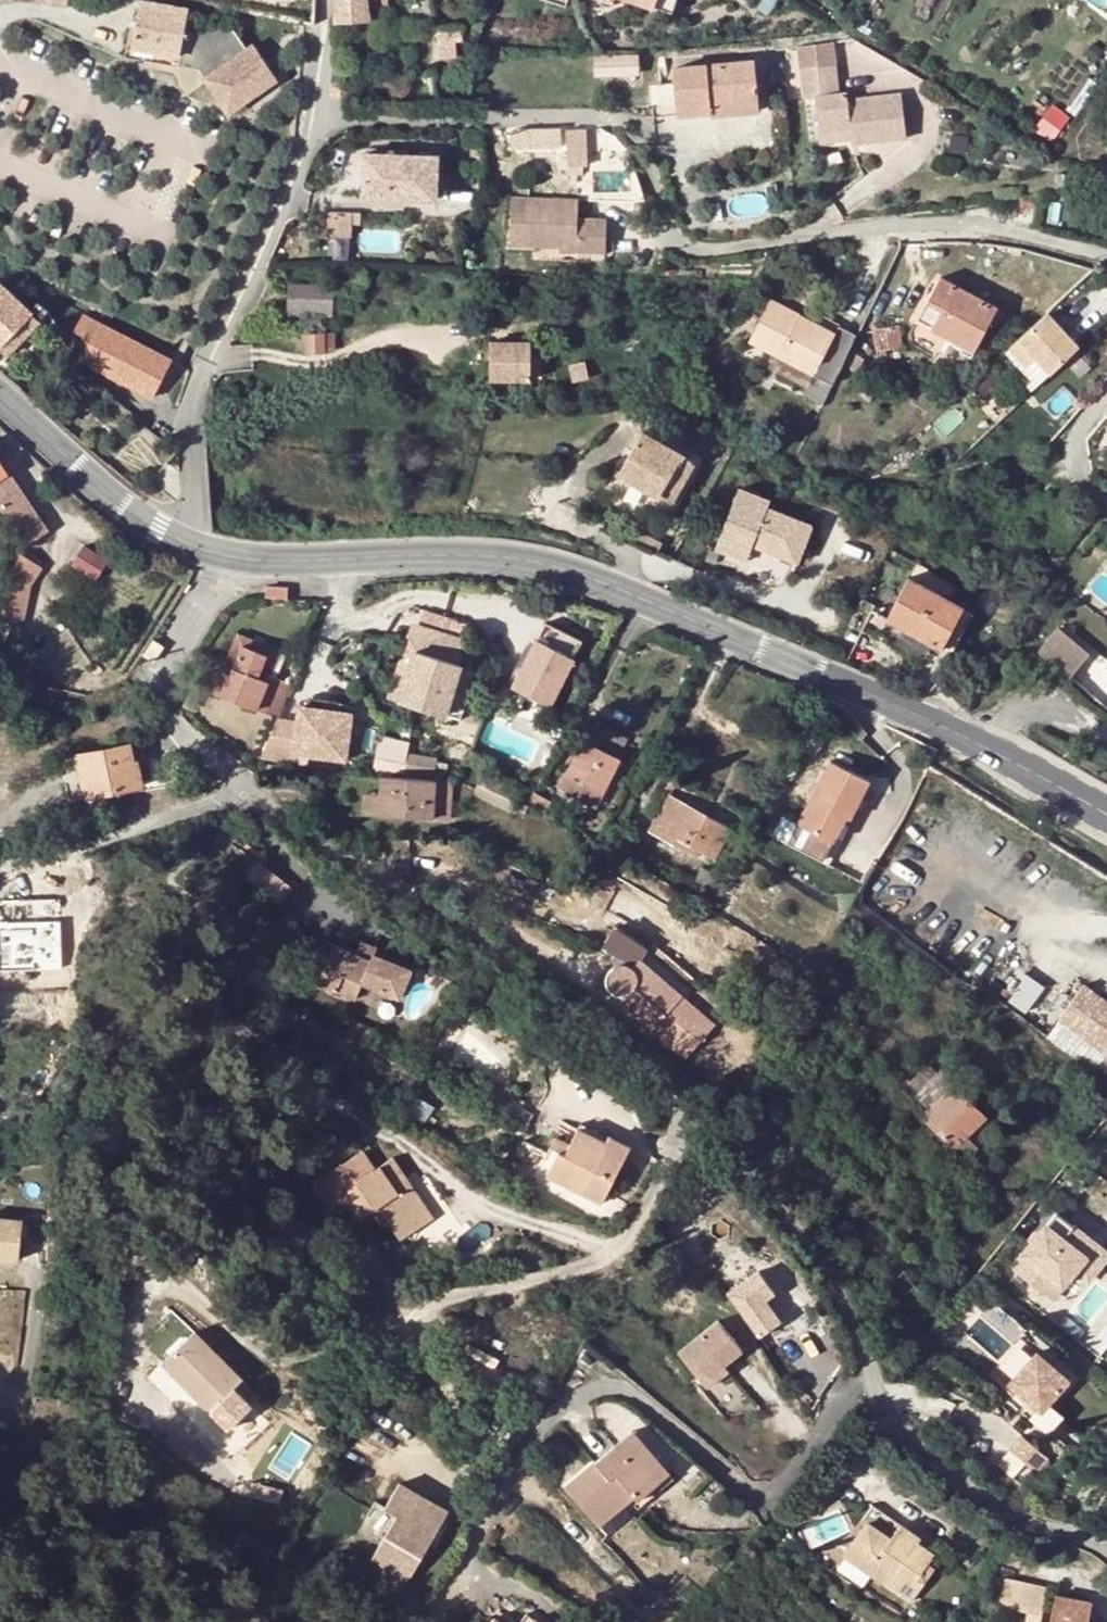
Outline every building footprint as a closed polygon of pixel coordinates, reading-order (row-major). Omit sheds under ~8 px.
[(337,21),(371,18),(368,0),(339,0),(337,21)] [(371,18),(390,17),(388,0),(368,0),(371,18)] [(653,9),(654,7),(657,0),(626,0),(653,9)] [(654,7),(671,14),(676,0),(657,0),(654,7)] [(133,47),(128,47),(126,57),(145,60),(147,50),(160,52),(159,63),(178,66),(187,21),(189,9),(141,1),(133,47)] [(216,26),(187,21),(178,66),(201,70),(231,111),(279,76),(256,43),(248,48),(236,31),(216,26)] [(438,28),(439,36),(440,54),(457,54),(456,39),(463,38),(462,26),(438,28)] [(833,49),(799,52),(801,69),(835,65),(833,49)] [(147,50),(145,60),(159,63),(160,52),(147,50)] [(595,56),(596,76),(634,73),(633,54),(595,56)] [(650,86),(653,118),(712,112),(711,107),(757,102),(754,60),(672,67),(674,83),(650,86)] [(815,99),(819,136),(849,133),(850,141),(851,147),(906,141),(901,96),(847,102),(847,94),(838,95),(835,65),(801,69),(804,100),(815,99)] [(711,107),(712,112),(712,116),(759,112),(757,102),(711,107)] [(585,152),(587,152),(587,127),(567,127),(567,129),(567,173),(575,174),(575,168),(585,168),(585,152)] [(561,151),(561,129),(518,130),(518,131),(518,147),(518,152),(541,151),(561,151)] [(518,131),(510,131),(510,147),(518,147),(518,131)] [(849,133),(819,136),(820,145),(850,141),(849,133)] [(367,154),(365,197),(436,201),(438,157),(367,154)] [(512,246),(533,247),(534,243),(559,244),(577,245),(577,253),(606,254),(606,219),(579,218),(578,200),(513,199),(512,246)] [(332,213),(332,236),(351,237),(351,224),(351,214),(332,213)] [(360,213),(351,214),(351,224),(360,224),(360,213)] [(577,245),(559,244),(559,253),(577,253),(577,245)] [(940,278),(918,322),(975,351),(997,308),(940,278)] [(33,314),(31,312),(0,282),(0,349),(33,314)] [(290,284),(288,312),(331,314),(331,299),(332,287),(290,284)] [(342,288),(332,287),(331,299),(341,300),(342,288)] [(840,336),(806,319),(802,317),(770,300),(748,341),(814,374),(818,366),(838,376),(861,330),(847,323),(845,326),(840,336)] [(31,312),(33,314),(40,320),(46,313),(49,312),(39,303),(31,312)] [(807,308),(802,317),(806,319),(811,309),(807,308)] [(845,326),(811,309),(806,319),(840,336),(845,326)] [(40,320),(33,314),(0,349),(0,351),(7,357),(40,320)] [(1018,342),(1050,374),(1072,353),(1079,346),(1049,314),(1047,316),(1018,342)] [(75,332),(83,336),(90,340),(81,361),(152,397),(170,360),(83,316),(75,332)] [(874,330),(878,351),(900,347),(897,325),(874,330)] [(300,334),(301,353),(334,352),(334,334),(300,334)] [(75,351),(81,361),(90,340),(83,336),(75,351)] [(703,336),(694,341),(699,350),(708,343),(703,336)] [(490,340),(490,378),(529,378),(528,340),(490,340)] [(541,340),(528,340),(529,378),(541,377),(541,340)] [(1013,347),(1005,354),(1037,387),(1050,374),(1018,342),(1013,347)] [(641,432),(618,474),(659,497),(682,454),(641,432)] [(682,454),(659,497),(671,504),(695,461),(682,454)] [(27,545),(48,530),(0,460),(0,506),(27,545)] [(775,506),(743,492),(715,554),(747,568),(754,553),(798,573),(816,533),(772,513),(775,506)] [(76,562),(101,575),(110,558),(85,545),(76,562)] [(43,568),(24,553),(12,573),(3,615),(25,620),(32,585),(43,568)] [(909,579),(887,619),(941,649),(963,608),(909,579)] [(973,613),(963,608),(941,649),(951,655),(973,613)] [(422,628),(410,624),(393,684),(404,688),(415,650),(422,628)] [(545,624),(513,689),(550,708),(583,643),(545,624)] [(422,628),(415,650),(455,663),(462,640),(422,628)] [(1057,631),(1040,652),(1071,678),(1087,657),(1057,631)] [(268,681),(271,675),(280,653),(236,634),(221,671),(230,675),(241,647),(265,656),(257,677),(268,681)] [(153,639),(141,655),(153,663),(164,648),(153,639)] [(41,650),(28,647),(26,656),(39,659),(41,650)] [(222,696),(276,719),(290,684),(271,675),(268,681),(257,677),(265,656),(241,647),(230,675),(221,671),(217,681),(216,686),(216,690),(219,693),(222,696)] [(455,663),(415,650),(404,688),(400,703),(444,717),(460,664),(455,663)] [(0,661),(0,681),(12,679),(14,662),(0,661)] [(477,669),(460,664),(444,717),(460,722),(477,669)] [(300,697),(299,704),(351,709),(352,702),(332,697),(311,696),(300,697)] [(351,709),(299,704),(294,750),(346,755),(351,709)] [(586,745),(583,744),(561,789),(594,806),(627,741),(596,725),(586,745)] [(141,742),(131,744),(134,762),(138,762),(145,761),(141,742)] [(409,749),(379,743),(374,767),(432,779),(436,761),(408,754),(409,749)] [(131,744),(78,753),(87,797),(143,786),(138,762),(134,762),(131,744)] [(868,780),(830,762),(799,824),(833,841),(845,817),(849,819),(868,780)] [(520,794),(483,775),(474,794),(511,812),(520,794)] [(450,821),(450,801),(432,801),(432,779),(384,777),(383,793),(382,818),(450,821)] [(451,780),(432,779),(432,801),(450,801),(451,780)] [(661,791),(669,795),(675,784),(667,780),(661,791)] [(382,818),(383,793),(365,793),(364,817),(382,818)] [(527,805),(545,814),(550,804),(534,794),(533,794),(527,805)] [(686,844),(695,849),(713,859),(730,829),(669,795),(649,832),(683,850),(686,844)] [(686,844),(683,850),(692,856),(695,849),(686,844)] [(261,860),(250,875),(285,900),(296,884),(261,860)] [(701,869),(696,880),(712,888),(717,878),(701,869)] [(669,929),(651,919),(643,935),(662,944),(669,929)] [(616,928),(605,947),(635,966),(646,947),(616,928)] [(0,931),(0,954),(63,950),(66,933),(42,935),(42,929),(0,931)] [(369,946),(365,959),(382,964),(384,957),(385,950),(369,946)] [(365,959),(341,953),(330,993),(371,1004),(376,986),(415,997),(423,968),(384,957),(382,964),(365,959)] [(654,1028),(667,1014),(658,1006),(672,988),(641,961),(634,970),(629,966),(625,965),(621,965),(616,966),(612,969),(610,974),(609,979),(609,983),(611,989),(615,992),(620,994),(629,994),(622,1001),(654,1028)] [(1026,1012),(1048,988),(1025,968),(1004,993),(1026,1012)] [(816,983),(812,989),(818,994),(822,988),(816,983)] [(1083,986),(1058,1020),(1106,1056),(1106,1003),(1083,986)] [(682,996),(672,988),(658,1006),(667,1014),(682,996)] [(859,1028),(846,1020),(840,1031),(852,1038),(859,1028)] [(929,1108),(921,1116),(933,1128),(922,1138),(949,1166),(958,1158),(950,1151),(984,1118),(938,1072),(937,1074),(930,1067),(910,1087),(929,1108)] [(910,1082),(900,1074),(892,1083),(903,1090),(910,1082)] [(520,1109),(515,1116),(528,1124),(534,1118),(520,1109)] [(606,1143),(609,1137),(582,1124),(579,1130),(606,1143)] [(566,1155),(560,1152),(548,1176),(602,1204),(630,1149),(609,1137),(606,1143),(579,1130),(571,1145),(566,1155)] [(566,1155),(571,1145),(557,1136),(551,1147),(560,1152),(566,1155)] [(402,1240),(435,1218),(412,1184),(394,1157),(377,1168),(364,1151),(312,1186),(331,1216),(337,1213),(340,1217),(349,1210),(357,1222),(371,1213),(383,1229),(390,1224),(402,1240)] [(422,1178),(412,1184),(435,1218),(444,1211),(422,1178)] [(1106,1247),(1053,1207),(1011,1263),(1052,1293),(1075,1262),(1088,1272),(1106,1247)] [(0,1217),(0,1258),(20,1260),(24,1220),(0,1217)] [(414,1242),(400,1252),(411,1266),(424,1258),(414,1242)] [(763,1271),(729,1296),(760,1338),(783,1324),(768,1300),(778,1294),(763,1271)] [(720,1319),(680,1351),(707,1386),(729,1369),(725,1364),(743,1349),(720,1319)] [(194,1333),(162,1364),(210,1412),(242,1381),(194,1333)] [(1034,1351),(1006,1384),(1038,1412),(1066,1379),(1034,1351)] [(633,1430),(616,1445),(629,1461),(637,1454),(660,1481),(670,1472),(633,1430)] [(1018,1434),(1006,1448),(1032,1471),(1044,1457),(1018,1434)] [(631,1490),(635,1495),(638,1500),(660,1481),(637,1454),(629,1461),(616,1445),(567,1489),(599,1526),(629,1501),(624,1496),(631,1490)] [(448,1512),(400,1484),(387,1508),(398,1515),(374,1559),(409,1580),(448,1512)] [(629,1501),(635,1495),(631,1490),(624,1496),(629,1501)] [(871,1521),(878,1511),(872,1508),(865,1518),(871,1521)] [(878,1511),(871,1521),(885,1529),(933,1557),(916,1544),(918,1541),(878,1511)] [(871,1521),(865,1518),(861,1523),(867,1527),(871,1521)] [(885,1529),(871,1521),(867,1527),(850,1549),(918,1594),(928,1580),(921,1574),(926,1566),(933,1557),(885,1529)] [(923,1534),(918,1541),(916,1544),(933,1557),(940,1547),(923,1534)] [(918,1594),(850,1549),(844,1558),(911,1604),(918,1594)] [(934,1572),(926,1566),(921,1574),(928,1580),(934,1572)] [(1023,1608),(1040,1611),(1046,1585),(1023,1580),(1021,1591),(1005,1588),(1000,1597),(1023,1608)] [(1056,1594),(1051,1621),(1087,1621),(1091,1600),(1056,1594)]
